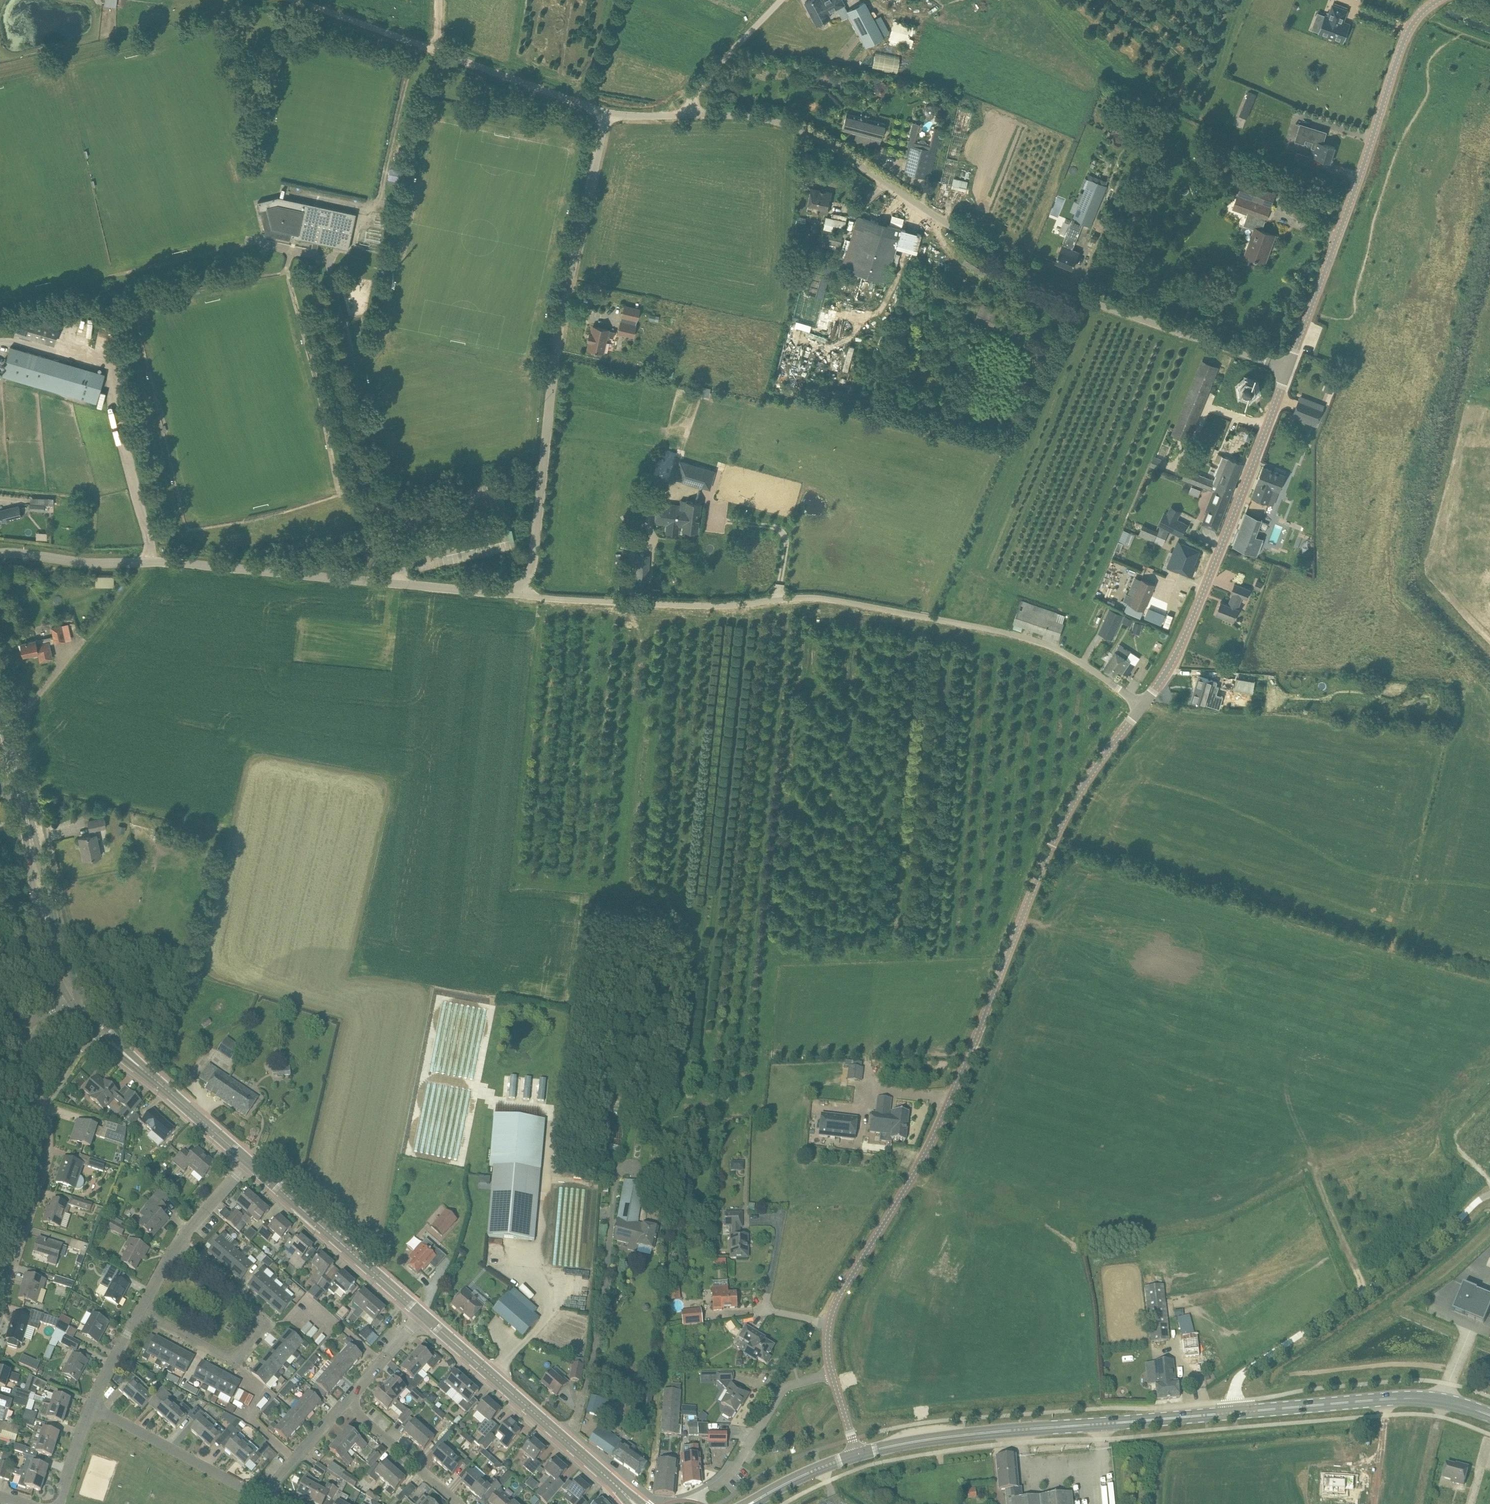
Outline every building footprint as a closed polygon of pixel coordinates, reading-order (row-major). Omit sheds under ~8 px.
[(805,2),(817,24),(830,17),(828,13),(844,4),(842,0),(822,0),(821,1),(821,0),(809,0),(805,2)] [(864,2),(847,11),(866,46),(883,37),(864,2)] [(1320,32),(1344,41),(1350,24),(1343,21),(1348,10),(1333,5),(1329,16),(1326,15),(1320,32)] [(912,37),(915,26),(893,20),(887,42),(910,48),(913,37),(912,37)] [(1246,100),(1240,116),(1247,118),(1253,104),(1257,95),(1250,92),(1246,100)] [(1143,102),(1123,95),(1121,102),(1140,109),(1143,102)] [(924,108),(924,110),(924,112),(925,114),(926,115),(928,116),(930,117),(933,116),(934,115),(936,113),(936,111),(936,109),(935,107),(933,105),(931,105),(929,104),(927,105),(925,106),(924,108)] [(969,132),(970,109),(955,108),(954,130),(969,132)] [(885,122),(847,113),(843,129),(857,133),(855,141),(878,147),(885,122)] [(1298,131),(1296,140),(1303,142),(1303,144),(1311,146),(1313,147),(1311,155),(1318,157),(1321,158),(1331,161),(1336,146),(1326,143),(1324,143),(1327,131),(1301,122),(1298,131)] [(907,158),(904,172),(929,178),(930,174),(931,171),(931,169),(932,166),(933,163),(940,130),(935,129),(931,146),(927,145),(927,144),(927,143),(926,141),(925,141),(924,140),(923,140),(922,140),(920,140),(919,141),(918,141),(917,143),(914,142),(913,146),(910,145),(908,155),(907,158)] [(1315,159),(1315,156),(1308,154),(1307,156),(1297,152),(1294,161),(1308,165),(1311,157),(1315,159)] [(1080,203),(1056,262),(1063,265),(1062,266),(1067,268),(1068,266),(1073,268),(1080,252),(1073,249),(1074,246),(1073,245),(1083,223),(1091,226),(1107,186),(1090,180),(1084,193),(1080,191),(1076,202),(1080,203)] [(1266,220),(1276,193),(1243,181),(1233,208),(1248,213),(1244,224),(1256,229),(1251,240),(1253,241),(1248,255),(1265,261),(1269,249),(1270,249),(1275,234),(1262,229),(1266,220)] [(827,213),(831,192),(811,188),(808,204),(818,206),(817,211),(827,213)] [(278,197),(258,202),(260,210),(268,208),(272,228),(292,232),(291,237),(348,249),(356,213),(325,207),(278,197)] [(847,215),(833,212),(832,217),(826,216),(824,228),(844,232),(847,215)] [(887,279),(901,228),(858,216),(843,269),(855,272),(849,297),(872,302),(878,279),(886,281),(887,279)] [(821,242),(841,246),(843,234),(823,230),(821,242)] [(1000,311),(981,303),(972,324),(991,332),(1000,311)] [(640,309),(624,305),(622,316),(637,320),(640,309)] [(59,327),(32,319),(20,316),(15,333),(55,345),(59,327)] [(634,336),(636,325),(620,322),(618,333),(634,336)] [(613,338),(615,331),(609,330),(609,329),(593,325),(591,333),(589,333),(587,340),(589,340),(587,348),(594,350),(594,351),(596,351),(603,352),(607,336),(613,338)] [(849,370),(853,346),(845,345),(842,368),(849,370)] [(11,350),(10,350),(3,375),(97,402),(105,375),(93,372),(93,371),(54,359),(22,350),(22,352),(12,349),(11,350)] [(1188,441),(1215,376),(1219,367),(1203,360),(1172,434),(1188,441)] [(1339,368),(1331,365),(1328,375),(1335,378),(1339,368)] [(1251,397),(1258,391),(1256,381),(1247,378),(1239,384),(1241,394),(1251,397)] [(1300,397),(1294,413),(1318,423),(1324,407),(1300,397)] [(1244,463),(1234,459),(1229,457),(1229,458),(1218,453),(1215,462),(1220,464),(1217,472),(1237,480),(1244,463)] [(1162,459),(1154,456),(1150,465),(1158,468),(1162,459)] [(714,472),(681,462),(677,478),(709,488),(714,472)] [(1264,466),(1252,497),(1261,501),(1268,504),(1274,506),(1280,490),(1286,475),(1273,470),(1264,466)] [(1237,480),(1217,472),(1215,474),(1217,475),(1215,480),(1187,469),(1183,478),(1191,481),(1201,485),(1215,491),(1216,490),(1227,495),(1227,494),(1229,495),(1229,496),(1230,496),(1237,480)] [(1201,485),(1191,481),(1188,488),(1199,492),(1201,485)] [(1217,529),(1230,496),(1229,496),(1229,495),(1227,494),(1227,495),(1216,490),(1215,491),(1203,523),(1217,529)] [(31,509),(45,510),(45,497),(31,497),(31,509)] [(686,506),(657,502),(655,523),(684,526),(683,529),(697,531),(700,503),(687,502),(687,501),(686,501),(686,506)] [(22,517),(19,505),(0,509),(1,511),(0,511),(0,522),(22,517)] [(1246,512),(1233,546),(1257,555),(1264,538),(1256,535),(1263,519),(1246,512)] [(1187,525),(1164,514),(1158,525),(1182,536),(1187,525)] [(1137,533),(1152,540),(1156,531),(1141,524),(1137,533)] [(1161,527),(1155,542),(1163,545),(1169,531),(1161,527)] [(1124,530),(1119,541),(1124,543),(1125,544),(1130,532),(1124,530)] [(1179,555),(1173,568),(1179,571),(1180,569),(1184,570),(1183,572),(1193,577),(1197,567),(1194,566),(1201,551),(1180,542),(1177,549),(1175,553),(1179,555)] [(649,555),(638,554),(637,579),(648,579),(649,555)] [(95,576),(95,586),(113,587),(113,576),(95,576)] [(1126,609),(1125,611),(1140,618),(1144,610),(1155,584),(1142,578),(1142,579),(1139,577),(1138,578),(1132,595),(1128,603),(1126,609)] [(1263,583),(1257,581),(1255,587),(1261,589),(1263,583)] [(1251,590),(1244,587),(1235,583),(1231,592),(1233,593),(1229,604),(1221,601),(1216,614),(1235,621),(1239,608),(1238,608),(1242,596),(1248,598),(1251,590)] [(1057,612),(1021,600),(1014,623),(1059,638),(1064,623),(1063,622),(1065,615),(1057,613),(1057,612)] [(1123,614),(1110,608),(1102,627),(1115,632),(1123,614)] [(1168,613),(1164,626),(1169,628),(1174,615),(1168,613)] [(1143,623),(1135,621),(1132,631),(1140,633),(1143,623)] [(66,641),(72,639),(69,624),(62,625),(51,627),(53,636),(41,638),(20,643),(23,656),(33,654),(33,655),(39,654),(40,661),(53,657),(50,643),(55,642),(55,644),(66,641)] [(1131,652),(1123,647),(1120,644),(1112,655),(1104,668),(1115,675),(1119,670),(1123,672),(1128,675),(1135,664),(1127,659),(1131,652)] [(1233,690),(1235,678),(1236,672),(1227,670),(1226,676),(1223,687),(1233,690)] [(1213,680),(1209,679),(1200,676),(1196,689),(1193,700),(1214,706),(1215,708),(1220,709),(1224,691),(1218,690),(1219,686),(1216,686),(1217,682),(1213,680)] [(1253,692),(1255,681),(1237,678),(1235,689),(1253,692)] [(1318,715),(1331,715),(1330,703),(1317,704),(1318,715)] [(84,859),(94,857),(101,856),(95,829),(106,827),(104,817),(88,821),(90,831),(91,830),(92,835),(80,838),(81,847),(83,846),(85,858),(84,859)] [(167,833),(156,829),(153,838),(165,841),(167,833)] [(228,1060),(239,1047),(226,1036),(215,1050),(228,1060)] [(246,1116),(252,1108),(259,1097),(209,1064),(200,1078),(208,1084),(205,1089),(211,1093),(213,1091),(217,1094),(216,1096),(246,1116)] [(277,1076),(289,1075),(291,1075),(290,1065),(276,1067),(277,1076)] [(863,1067),(849,1066),(848,1079),(861,1081),(863,1067)] [(98,1076),(85,1090),(92,1095),(90,1097),(104,1109),(115,1098),(124,1107),(119,1114),(125,1120),(141,1101),(125,1087),(119,1093),(105,1080),(104,1081),(98,1076)] [(504,1079),(502,1101),(509,1102),(511,1080),(504,1079)] [(425,1080),(423,1102),(435,1103),(437,1081),(425,1080)] [(519,1081),(517,1103),(524,1103),(526,1081),(519,1081)] [(537,1083),(535,1104),(542,1105),(544,1083),(537,1083)] [(891,1098),(878,1097),(876,1112),(872,1112),(870,1133),(891,1135),(890,1139),(905,1141),(909,1112),(893,1110),(893,1112),(890,1112),(891,1098)] [(159,1136),(162,1132),(169,1124),(158,1114),(153,1109),(142,1121),(159,1136)] [(132,1125),(139,1117),(135,1114),(128,1121),(132,1125)] [(822,1114),(819,1135),(855,1139),(857,1118),(822,1114)] [(534,1240),(541,1170),(541,1169),(545,1119),(494,1115),(490,1165),(494,1165),(488,1236),(534,1240)] [(105,1139),(108,1130),(115,1133),(118,1125),(105,1121),(102,1128),(82,1121),(80,1128),(76,1126),(71,1140),(91,1146),(94,1135),(105,1139)] [(189,1166),(196,1172),(203,1178),(216,1164),(198,1148),(191,1156),(184,1150),(174,1161),(185,1170),(189,1166)] [(83,1164),(74,1161),(64,1158),(56,1183),(77,1189),(80,1189),(81,1188),(83,1186),(84,1184),(84,1182),(84,1180),(83,1178),(81,1177),(79,1176),(83,1164)] [(91,1159),(88,1166),(103,1171),(106,1163),(91,1159)] [(744,1162),(732,1161),(732,1170),(744,1170),(744,1162)] [(644,1183),(633,1181),(625,1180),(614,1239),(630,1243),(628,1249),(637,1251),(639,1245),(654,1249),(659,1229),(638,1223),(644,1183)] [(164,1204),(169,1198),(160,1189),(145,1206),(151,1210),(139,1224),(153,1237),(153,1236),(151,1235),(160,1224),(162,1226),(169,1219),(161,1212),(166,1206),(164,1204)] [(236,1211),(227,1221),(236,1229),(243,1222),(259,1202),(248,1192),(238,1204),(243,1209),(238,1214),(236,1211)] [(78,1199),(75,1207),(90,1212),(93,1204),(78,1199)] [(69,1205),(63,1203),(54,1200),(49,1214),(47,1213),(44,1222),(48,1223),(48,1224),(51,1225),(51,1224),(60,1227),(65,1212),(67,1213),(69,1205)] [(259,1202),(243,1222),(247,1226),(254,1218),(259,1222),(269,1211),(259,1202)] [(442,1236),(457,1219),(461,1215),(451,1206),(432,1226),(442,1236)] [(731,1258),(738,1258),(748,1258),(748,1235),(740,1235),(740,1227),(742,1227),(742,1213),(725,1213),(726,1227),(732,1227),(732,1235),(731,1235),(731,1258)] [(275,1234),(282,1239),(292,1228),(279,1217),(271,1227),(266,1223),(259,1232),(269,1241),(275,1234)] [(108,1228),(122,1236),(126,1228),(112,1221),(108,1228)] [(244,1236),(245,1237),(250,1241),(257,1233),(251,1228),(244,1236)] [(228,1234),(227,1234),(224,1231),(219,1237),(221,1238),(209,1251),(210,1251),(215,1255),(215,1256),(219,1259),(230,1246),(223,1239),(228,1234)] [(295,1236),(285,1247),(290,1250),(292,1248),(298,1253),(290,1261),(300,1270),(307,1261),(303,1257),(313,1246),(301,1236),(298,1239),(295,1236)] [(63,1244),(49,1240),(40,1237),(35,1253),(51,1258),(49,1263),(56,1265),(63,1244)] [(149,1248),(140,1244),(130,1238),(125,1246),(128,1248),(121,1261),(136,1269),(143,1256),(145,1256),(149,1248)] [(90,1245),(85,1243),(71,1239),(69,1247),(82,1251),(81,1255),(85,1257),(90,1245)] [(238,1243),(236,1242),(234,1240),(230,1246),(219,1259),(220,1261),(221,1260),(226,1265),(229,1268),(240,1255),(234,1249),(238,1243)] [(254,1247),(252,1245),(250,1244),(245,1249),(240,1255),(229,1268),(231,1270),(231,1269),(236,1274),(241,1279),(248,1272),(253,1266),(244,1258),(249,1253),(254,1247)] [(416,1254),(411,1260),(413,1261),(409,1266),(418,1274),(422,1269),(424,1270),(436,1257),(423,1246),(421,1245),(414,1253),(416,1254)] [(256,1258),(267,1267),(276,1255),(268,1249),(265,1254),(261,1251),(256,1258)] [(314,1297),(329,1280),(325,1276),(334,1265),(322,1254),(312,1265),(319,1271),(311,1280),(316,1284),(308,1292),(314,1297)] [(125,1274),(116,1269),(111,1266),(107,1274),(101,1285),(109,1290),(105,1297),(118,1305),(129,1285),(121,1281),(125,1274)] [(258,1294),(270,1280),(263,1274),(267,1269),(263,1266),(258,1272),(260,1273),(249,1286),(250,1286),(255,1290),(255,1291),(258,1294)] [(346,1294),(349,1291),(355,1283),(343,1273),(334,1283),(329,1280),(314,1297),(318,1301),(325,1292),(326,1293),(329,1290),(335,1295),(339,1289),(346,1294)] [(47,1280),(36,1277),(26,1274),(23,1283),(24,1283),(20,1297),(19,1297),(19,1298),(24,1299),(23,1300),(25,1301),(26,1300),(37,1303),(42,1288),(44,1289),(47,1280)] [(278,1279),(276,1277),(274,1275),(270,1280),(258,1294),(260,1295),(265,1299),(265,1300),(268,1303),(280,1289),(274,1284),(278,1279)] [(75,1282),(56,1276),(54,1283),(72,1289),(75,1282)] [(284,1293),(288,1287),(292,1283),(289,1280),(285,1284),(284,1284),(280,1289),(268,1303),(270,1305),(271,1304),(276,1309),(275,1309),(281,1314),(293,1300),(284,1293)] [(670,1301),(681,1299),(679,1283),(668,1285),(670,1301)] [(1169,1340),(1168,1330),(1163,1284),(1145,1286),(1151,1342),(1169,1340)] [(1464,1284),(1453,1311),(1465,1316),(1465,1315),(1484,1323),(1489,1309),(1489,1296),(1476,1290),(1476,1289),(1464,1284)] [(736,1293),(729,1294),(728,1287),(714,1287),(714,1296),(715,1309),(722,1309),(722,1308),(737,1307),(736,1293)] [(523,1337),(539,1319),(540,1318),(534,1313),(537,1309),(514,1288),(510,1293),(509,1292),(493,1310),(523,1337)] [(461,1310),(471,1320),(483,1307),(470,1296),(472,1294),(466,1289),(452,1304),(460,1311),(461,1310)] [(364,1313),(375,1300),(364,1291),(353,1303),(359,1308),(353,1314),(358,1319),(364,1312),(364,1313)] [(374,1322),(372,1324),(377,1328),(384,1320),(379,1316),(385,1309),(375,1300),(364,1313),(374,1322)] [(336,1314),(342,1319),(343,1320),(350,1312),(343,1306),(336,1314)] [(701,1309),(681,1311),(681,1318),(682,1318),(683,1326),(702,1324),(701,1309)] [(40,1321),(24,1316),(14,1313),(7,1338),(9,1339),(7,1345),(18,1348),(20,1342),(22,1343),(27,1326),(38,1329),(40,1321)] [(1181,1338),(1194,1334),(1188,1313),(1176,1317),(1181,1338)] [(107,1321),(98,1316),(94,1314),(83,1334),(98,1342),(103,1333),(101,1331),(107,1321)] [(566,1319),(561,1314),(554,1322),(559,1327),(566,1319)] [(56,1327),(59,1320),(60,1319),(45,1315),(42,1323),(56,1327)] [(59,1320),(56,1327),(56,1328),(66,1333),(70,1326),(59,1320)] [(301,1330),(305,1334),(313,1326),(309,1322),(301,1330)] [(735,1328),(731,1322),(726,1325),(731,1331),(735,1328)] [(379,1337),(373,1332),(366,1326),(359,1335),(366,1341),(372,1345),(379,1337)] [(774,1346),(766,1341),(764,1340),(766,1338),(746,1326),(740,1337),(755,1346),(750,1354),(758,1359),(767,1364),(771,1357),(768,1356),(774,1346)] [(311,1339),(318,1330),(314,1327),(307,1335),(311,1339)] [(302,1342),(297,1337),(290,1330),(289,1331),(290,1331),(285,1336),(282,1339),(295,1351),(301,1344),(307,1349),(310,1345),(304,1340),(302,1342)] [(319,1345),(326,1338),(322,1334),(315,1342),(319,1345)] [(1194,1335),(1183,1339),(1185,1348),(1197,1345),(1194,1335)] [(66,1336),(62,1343),(76,1350),(80,1343),(66,1336)] [(158,1358),(166,1342),(163,1340),(163,1341),(156,1338),(157,1337),(156,1337),(148,1352),(146,1351),(143,1358),(147,1360),(150,1354),(158,1358)] [(365,1352),(357,1345),(349,1338),(344,1343),(348,1347),(341,1355),(354,1366),(362,1356),(361,1355),(365,1352)] [(301,1355),(295,1351),(282,1339),(280,1341),(281,1342),(276,1347),(276,1346),(273,1349),(286,1361),(292,1355),(297,1359),(301,1355)] [(326,1341),(321,1348),(325,1352),(331,1345),(326,1341)] [(169,1344),(166,1342),(158,1358),(159,1358),(155,1364),(160,1367),(163,1361),(170,1365),(178,1349),(175,1347),(175,1348),(169,1344)] [(50,1360),(56,1348),(49,1345),(44,1358),(50,1360)] [(420,1348),(411,1358),(416,1363),(417,1365),(422,1370),(427,1364),(433,1369),(442,1359),(431,1350),(427,1354),(420,1348)] [(1198,1348),(1184,1350),(1185,1358),(1199,1356),(1198,1348)] [(181,1350),(178,1349),(170,1365),(171,1365),(167,1371),(172,1373),(176,1367),(185,1373),(194,1357),(187,1354),(181,1351),(181,1350)] [(291,1366),(286,1361),(273,1349),(271,1352),(267,1357),(266,1357),(263,1360),(277,1372),(283,1365),(288,1370),(291,1366)] [(77,1381),(90,1356),(79,1350),(76,1355),(73,1354),(63,1373),(77,1381)] [(319,1359),(315,1355),(314,1354),(309,1361),(314,1365),(319,1359)] [(345,1375),(354,1366),(341,1355),(333,1365),(345,1375)] [(573,1363),(571,1379),(580,1381),(583,1365),(584,1359),(574,1357),(573,1363)] [(411,1358),(401,1369),(408,1375),(404,1380),(415,1389),(419,1385),(423,1379),(418,1374),(422,1370),(417,1365),(416,1363),(411,1358)] [(282,1377),(277,1372),(263,1360),(262,1362),(262,1363),(258,1368),(257,1367),(252,1373),(266,1385),(266,1384),(271,1388),(278,1380),(279,1381),(282,1377)] [(309,1371),(314,1365),(309,1361),(304,1367),(309,1371)] [(1156,1384),(1157,1400),(1179,1397),(1178,1382),(1175,1382),(1173,1361),(1154,1363),(1156,1384)] [(205,1383),(212,1367),(209,1365),(209,1366),(203,1363),(203,1362),(195,1377),(193,1376),(189,1382),(194,1385),(197,1379),(205,1383)] [(337,1385),(345,1375),(333,1365),(324,1374),(337,1385)] [(215,1369),(212,1367),(205,1383),(202,1389),(206,1392),(209,1385),(217,1389),(225,1374),(221,1372),(215,1369)] [(7,1371),(0,1369),(0,1385),(5,1387),(7,1380),(18,1383),(20,1376),(10,1372),(7,1371)] [(541,1383),(557,1396),(569,1382),(564,1378),(562,1381),(551,1372),(541,1383)] [(700,1373),(700,1381),(715,1381),(715,1372),(700,1373)] [(733,1372),(716,1372),(716,1378),(716,1381),(717,1381),(719,1381),(733,1380),(733,1372)] [(138,1377),(133,1373),(119,1388),(124,1393),(123,1393),(133,1402),(147,1386),(138,1377)] [(457,1394),(468,1382),(457,1373),(452,1378),(448,1375),(438,1386),(447,1394),(451,1389),(457,1394)] [(167,1374),(166,1379),(177,1383),(179,1378),(167,1374)] [(228,1375),(225,1374),(217,1389),(214,1396),(218,1398),(222,1392),(232,1397),(240,1382),(234,1379),(227,1376),(228,1375)] [(328,1395),(337,1385),(324,1374),(316,1384),(328,1395)] [(30,1375),(24,1391),(31,1393),(34,1385),(37,1379),(30,1375)] [(34,1385),(38,1387),(44,1391),(48,1383),(37,1378),(37,1379),(34,1385)] [(404,1380),(400,1384),(394,1378),(384,1389),(397,1400),(406,1390),(411,1394),(409,1396),(420,1406),(426,1399),(415,1389),(404,1380)] [(733,1380),(719,1381),(727,1390),(729,1391),(722,1403),(726,1406),(723,1412),(723,1414),(730,1417),(731,1417),(735,1411),(735,1412),(742,1400),(744,1401),(749,1393),(740,1388),(732,1383),(733,1380)] [(285,1388),(290,1392),(295,1386),(290,1382),(285,1388)] [(467,1413),(472,1409),(478,1401),(474,1397),(479,1392),(468,1382),(457,1394),(463,1400),(458,1405),(467,1413)] [(34,1400),(38,1387),(34,1385),(31,1393),(29,1399),(34,1400)] [(162,1388),(156,1395),(147,1387),(147,1386),(133,1402),(142,1411),(149,1404),(153,1408),(167,1392),(162,1388)] [(29,1399),(31,1393),(24,1391),(14,1387),(12,1395),(16,1396),(16,1397),(29,1401),(29,1399)] [(285,1398),(290,1392),(285,1388),(280,1394),(285,1398)] [(239,1402),(245,1392),(240,1389),(234,1399),(239,1402)] [(412,1414),(397,1400),(384,1389),(375,1399),(388,1410),(392,1405),(403,1414),(398,1420),(403,1425),(412,1414)] [(665,1389),(661,1433),(678,1434),(681,1390),(671,1390),(665,1389)] [(71,1400),(55,1395),(48,1392),(46,1399),(45,1398),(43,1404),(45,1404),(67,1412),(71,1400)] [(167,1420),(177,1409),(168,1400),(172,1396),(167,1392),(153,1408),(167,1420)] [(244,1403),(249,1394),(245,1392),(240,1401),(244,1403)] [(315,1396),(314,1396),(310,1393),(309,1392),(301,1402),(313,1412),(321,1402),(315,1396)] [(644,1393),(643,1407),(651,1407),(652,1394),(644,1393)] [(249,1406),(254,1397),(249,1394),(245,1404),(249,1406)] [(591,1396),(587,1413),(598,1416),(603,1399),(591,1396)] [(27,1407),(29,1401),(16,1397),(14,1403),(27,1407)] [(0,1398),(0,1421),(6,1423),(9,1409),(12,1402),(1,1399),(2,1398),(0,1398)] [(261,1410),(269,1401),(264,1398),(257,1406),(261,1410)] [(489,1424),(494,1418),(500,1411),(488,1400),(477,1412),(486,1420),(477,1430),(486,1438),(490,1433),(494,1429),(489,1424)] [(268,1407),(273,1411),(278,1405),(274,1401),(268,1407)] [(304,1422),(313,1412),(301,1402),(292,1412),(304,1422)] [(617,1402),(614,1414),(628,1417),(631,1406),(617,1402)] [(197,1407),(192,1412),(183,1403),(178,1409),(177,1409),(167,1420),(176,1429),(188,1416),(193,1420),(201,1411),(197,1407)] [(63,1423),(67,1412),(45,1404),(41,1416),(63,1423)] [(227,1404),(224,1410),(232,1414),(235,1408),(227,1404)] [(683,1405),(682,1414),(689,1414),(690,1412),(697,1412),(696,1406),(690,1406),(683,1405)] [(437,1415),(441,1411),(435,1406),(432,1410),(437,1415)] [(268,1417),(273,1411),(268,1407),(263,1413),(268,1417)] [(23,1416),(35,1420),(37,1413),(26,1410),(23,1416)] [(215,1423),(206,1415),(201,1411),(193,1420),(197,1424),(191,1431),(201,1439),(215,1423)] [(437,1415),(443,1420),(446,1416),(441,1411),(437,1415)] [(296,1431),(304,1422),(292,1412),(284,1421),(296,1431)] [(702,1412),(698,1418),(703,1422),(708,1416),(702,1412)] [(33,1426),(35,1420),(23,1416),(21,1423),(33,1426)] [(459,1416),(454,1422),(457,1425),(463,1419),(459,1416)] [(231,1425),(223,1434),(228,1437),(235,1429),(239,1425),(242,1421),(237,1419),(231,1425)] [(506,1448),(514,1439),(520,1432),(515,1427),(517,1425),(510,1419),(498,1433),(504,1439),(501,1443),(506,1448)] [(688,1422),(689,1436),(699,1436),(699,1423),(697,1423),(698,1420),(690,1419),(690,1422),(688,1422)] [(6,1423),(0,1421),(0,1434),(16,1439),(18,1435),(20,1427),(6,1423)] [(287,1441),(296,1431),(284,1421),(278,1427),(274,1423),(268,1429),(274,1433),(276,1431),(287,1441)] [(414,1441),(424,1429),(414,1421),(404,1432),(414,1441)] [(215,1442),(222,1435),(215,1430),(219,1426),(215,1423),(201,1439),(211,1448),(215,1442)] [(236,1438),(240,1433),(243,1429),(239,1425),(235,1429),(228,1437),(220,1446),(220,1447),(221,1445),(235,1458),(249,1442),(245,1438),(241,1443),(236,1438)] [(60,1434),(44,1429),(39,1427),(37,1433),(34,1432),(33,1438),(56,1445),(60,1434)] [(367,1445),(360,1439),(349,1429),(339,1439),(351,1450),(356,1444),(362,1449),(367,1445)] [(424,1450),(430,1442),(434,1438),(424,1429),(414,1441),(424,1450)] [(620,1445),(605,1435),(597,1429),(589,1441),(638,1476),(647,1463),(632,1452),(635,1447),(628,1442),(625,1447),(621,1444),(620,1445)] [(466,1440),(469,1436),(464,1431),(460,1435),(466,1440)] [(708,1435),(708,1443),(727,1443),(727,1432),(709,1432),(708,1435)] [(486,1451),(496,1439),(490,1433),(486,1438),(480,1445),(484,1449),(486,1451)] [(469,1436),(466,1440),(471,1445),(475,1441),(469,1436)] [(52,1457),(56,1445),(33,1438),(31,1443),(35,1444),(33,1451),(52,1457)] [(347,1455),(351,1450),(339,1439),(330,1449),(337,1456),(348,1466),(353,1461),(347,1455)] [(530,1458),(523,1466),(533,1475),(542,1465),(537,1460),(545,1450),(540,1445),(541,1443),(536,1439),(534,1441),(533,1440),(523,1452),(530,1458)] [(265,1443),(259,1450),(250,1442),(249,1442),(235,1458),(245,1466),(252,1472),(257,1466),(255,1464),(262,1456),(270,1463),(277,1455),(269,1448),(270,1447),(265,1443)] [(24,1454),(27,1447),(15,1443),(13,1450),(24,1454)] [(700,1454),(699,1454),(699,1445),(685,1446),(683,1450),(682,1454),(681,1454),(682,1466),(701,1465),(700,1454)] [(387,1451),(381,1446),(365,1463),(371,1468),(375,1463),(387,1451)] [(453,1455),(453,1454),(443,1446),(433,1458),(443,1466),(453,1455)] [(486,1451),(484,1449),(480,1453),(494,1466),(498,1461),(486,1451)] [(8,1467),(12,1454),(4,1452),(1,1462),(1,1461),(0,1464),(0,1477),(4,1478),(7,1467),(8,1467)] [(34,1463),(36,1458),(26,1455),(24,1459),(26,1460),(24,1467),(21,1466),(20,1471),(20,1472),(45,1479),(49,1468),(34,1463)] [(453,1475),(459,1468),(463,1463),(453,1455),(443,1466),(453,1475)] [(1016,1465),(1016,1455),(996,1457),(999,1490),(1006,1489),(1007,1503),(1072,1503),(1071,1493),(1019,1498),(1016,1465)] [(559,1479),(567,1470),(555,1459),(545,1471),(551,1476),(535,1494),(547,1503),(556,1495),(561,1488),(565,1485),(559,1479)] [(678,1462),(669,1461),(659,1460),(656,1493),(675,1494),(676,1484),(678,1462)] [(498,1461),(494,1466),(500,1470),(503,1466),(498,1461)] [(386,1482),(396,1470),(386,1462),(381,1468),(375,1463),(371,1468),(366,1474),(376,1482),(380,1477),(386,1482)] [(319,1463),(314,1470),(324,1476),(328,1470),(319,1463)] [(1464,1485),(1467,1476),(1469,1467),(1461,1465),(1461,1467),(1447,1463),(1445,1473),(1443,1478),(1452,1480),(1452,1482),(1464,1485)] [(690,1487),(691,1485),(700,1484),(702,1482),(701,1465),(682,1466),(684,1486),(685,1485),(686,1487),(690,1487)] [(20,1471),(8,1467),(7,1467),(4,1478),(11,1481),(13,1474),(21,1477),(18,1485),(26,1488),(27,1486),(41,1491),(45,1479),(20,1472),(20,1471)] [(391,1496),(399,1486),(406,1479),(396,1470),(386,1482),(390,1486),(386,1491),(391,1496)] [(471,1492),(482,1480),(472,1471),(462,1483),(471,1492)] [(498,1480),(496,1482),(501,1486),(512,1474),(508,1471),(499,1481),(498,1480)] [(359,1481),(346,1472),(341,1479),(354,1487),(359,1481)] [(311,1484),(313,1479),(308,1474),(303,1479),(300,1486),(301,1487),(296,1497),(308,1503),(317,1488),(311,1484)] [(1321,1476),(1320,1496),(1344,1498),(1345,1492),(1354,1493),(1355,1478),(1341,1477),(1341,1476),(1334,1476),(1321,1476)] [(524,1484),(532,1491),(537,1484),(529,1478),(524,1484)] [(482,1480),(471,1492),(481,1500),(484,1497),(488,1501),(501,1486),(496,1482),(492,1479),(487,1485),(482,1480)] [(583,1497),(590,1490),(579,1479),(574,1485),(569,1480),(565,1485),(561,1488),(567,1494),(569,1491),(575,1496),(570,1502),(572,1503),(587,1503),(588,1503),(582,1498),(583,1497)] [(405,1496),(406,1497),(408,1499),(417,1489),(410,1483),(402,1493),(397,1498),(401,1501),(405,1496)] [(339,1491),(339,1490),(329,1484),(325,1492),(317,1488),(308,1503),(309,1503),(324,1503),(328,1497),(333,1500),(339,1491)] [(488,1501),(489,1501),(493,1503),(511,1503),(512,1503),(508,1500),(510,1498),(504,1493),(501,1486),(488,1501)] [(976,1488),(968,1488),(969,1497),(977,1497),(976,1488)] [(349,1497),(339,1491),(333,1500),(333,1501),(337,1503),(346,1503),(349,1497)] [(372,1499),(375,1495),(369,1491),(366,1495),(372,1499)] [(372,1499),(377,1503),(378,1503),(381,1499),(375,1495),(372,1499)] [(423,1495),(415,1503),(434,1503),(423,1495)]
